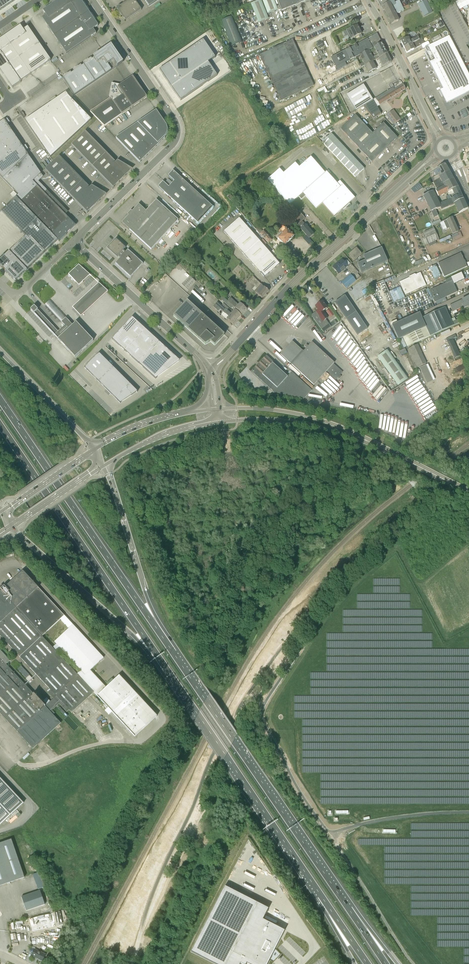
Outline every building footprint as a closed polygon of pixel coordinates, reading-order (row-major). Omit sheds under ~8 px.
[(16,0),(0,0),(0,11),(16,0)] [(81,0),(59,0),(37,15),(40,19),(37,21),(60,55),(62,57),(96,34),(93,29),(98,26),(81,0)] [(141,10),(135,0),(129,0),(120,6),(122,8),(119,10),(126,21),(141,10)] [(261,0),(251,4),(258,23),(269,18),(261,0)] [(278,9),(274,0),(262,0),(268,13),(278,9)] [(309,0),(277,0),(282,11),(309,0)] [(399,20),(397,14),(404,10),(399,0),(395,2),(394,0),(393,0),(381,7),(383,10),(385,10),(392,24),(399,20)] [(432,11),(427,0),(424,0),(418,3),(424,15),(432,11)] [(233,16),(221,21),(231,46),(243,42),(233,16)] [(349,35),(351,39),(352,38),(362,34),(357,25),(347,31),(349,35)] [(3,74),(4,74),(10,82),(9,83),(12,88),(21,82),(20,81),(51,61),(28,27),(23,30),(20,26),(12,32),(13,33),(0,41),(0,70),(3,74)] [(359,55),(382,43),(377,33),(368,38),(350,47),(350,48),(341,52),(332,57),(339,69),(330,74),(330,75),(328,76),(331,81),(333,80),(334,81),(361,67),(356,57),(359,55)] [(433,42),(442,38),(440,34),(431,39),(433,42)] [(449,36),(426,48),(428,51),(425,53),(443,90),(440,91),(444,99),(447,104),(468,93),(468,76),(452,42),(449,36)] [(401,41),(404,48),(419,40),(418,40),(420,39),(418,37),(411,40),(409,37),(401,41)] [(217,76),(208,62),(216,57),(203,40),(159,70),(181,101),(217,76)] [(419,40),(404,48),(407,53),(421,46),(419,40)] [(314,87),(295,41),(262,54),(280,101),(314,87)] [(378,58),(379,58),(387,54),(382,43),(359,55),(356,57),(361,67),(365,65),(365,66),(376,60),(378,58)] [(95,58),(106,74),(123,63),(111,45),(94,57),(95,58)] [(337,53),(336,49),(334,50),(332,48),(328,50),(332,56),(337,53)] [(379,58),(382,67),(391,62),(387,54),(379,58)] [(95,82),(106,74),(95,58),(92,60),(91,58),(83,64),(84,65),(95,82)] [(376,60),(365,66),(369,73),(376,69),(375,66),(379,64),(376,60)] [(85,89),(95,82),(84,65),(82,67),(81,65),(73,71),(74,72),(85,89)] [(75,96),(85,89),(74,72),(71,74),(71,72),(63,78),(75,96)] [(147,97),(133,77),(121,85),(112,83),(109,96),(111,98),(90,112),(98,119),(104,126),(147,97)] [(356,111),(363,106),(373,100),(363,85),(359,88),(346,95),(356,111)] [(375,99),(379,106),(380,106),(405,90),(403,85),(395,90),(393,88),(375,99)] [(69,97),(66,93),(25,121),(50,158),(92,120),(69,97)] [(363,106),(373,119),(375,121),(377,120),(376,117),(381,114),(379,110),(377,107),(373,100),(363,106)] [(400,119),(394,110),(386,115),(393,125),(400,119)] [(157,111),(116,139),(140,163),(165,139),(165,138),(166,137),(167,133),(168,130),(167,126),(157,111)] [(341,129),(351,140),(366,126),(356,115),(341,129)] [(28,154),(26,151),(23,147),(7,124),(4,120),(0,123),(0,176),(3,179),(28,154)] [(376,137),(387,148),(397,138),(383,123),(373,133),(376,137)] [(351,140),(361,151),(376,137),(373,133),(366,126),(351,140)] [(72,145),(76,150),(90,137),(86,132),(72,145)] [(332,134),(326,139),(322,142),(355,177),(364,169),(361,165),(332,134)] [(76,150),(81,154),(95,141),(90,137),(76,150)] [(361,151),(368,158),(372,162),(387,148),(376,137),(361,151)] [(81,154),(89,163),(103,149),(95,141),(81,154)] [(89,163),(93,167),(107,154),(103,149),(89,163)] [(0,259),(0,266),(15,281),(58,240),(59,241),(67,233),(75,225),(49,198),(51,196),(35,179),(41,174),(40,173),(29,156),(28,154),(3,179),(18,195),(2,211),(26,236),(4,257),(3,256),(0,259)] [(114,188),(118,184),(110,175),(122,163),(117,160),(115,162),(107,154),(93,167),(114,188)] [(46,171),(52,177),(65,164),(60,159),(60,158),(60,157),(54,163),(46,171)] [(268,180),(290,205),(303,193),(325,173),(311,158),(299,168),(295,164),(284,174),(280,170),(276,173),(268,180)] [(110,175),(118,184),(133,170),(122,163),(110,175)] [(52,177),(58,183),(71,170),(65,164),(52,177)] [(440,176),(449,171),(446,165),(444,164),(436,169),(439,174),(433,178),(435,181),(441,178),(440,176)] [(57,183),(63,189),(76,176),(71,170),(58,183),(57,183)] [(159,188),(198,223),(213,207),(174,171),(169,176),(174,181),(169,187),(164,182),(159,188)] [(453,179),(449,171),(440,176),(441,178),(433,182),(437,189),(443,187),(444,186),(443,184),(444,183),(453,179)] [(343,209),(344,210),(350,204),(349,203),(355,198),(340,181),(337,184),(326,172),(325,173),(303,193),(317,208),(322,203),(334,216),(343,209)] [(63,189),(69,195),(82,182),(76,176),(63,189)] [(452,190),(452,191),(454,191),(453,189),(458,187),(453,179),(444,183),(443,184),(444,186),(443,187),(437,189),(435,190),(439,197),(448,192),(448,191),(452,190)] [(83,182),(82,182),(69,195),(75,201),(88,188),(89,187),(89,186),(88,187),(83,182)] [(89,188),(88,188),(75,201),(87,213),(88,213),(87,211),(97,202),(98,203),(100,201),(99,200),(105,195),(99,191),(99,190),(92,186),(89,188)] [(455,203),(463,199),(458,187),(453,189),(454,191),(452,191),(455,197),(451,198),(451,199),(454,205),(455,204),(455,203)] [(440,208),(438,204),(433,191),(428,194),(424,195),(431,211),(440,208)] [(440,203),(438,204),(440,208),(441,210),(454,205),(451,199),(451,198),(440,203)] [(468,209),(463,199),(455,203),(455,204),(454,205),(458,214),(468,209)] [(122,223),(132,232),(151,250),(178,220),(160,203),(156,200),(146,211),(139,204),(132,211),(131,210),(127,215),(128,215),(122,223)] [(298,225),(302,221),(305,218),(298,211),(291,217),(298,225)] [(452,217),(447,220),(444,221),(445,225),(447,229),(450,228),(453,234),(459,232),(452,217)] [(224,232),(234,243),(249,230),(239,218),(224,232)] [(305,225),(300,229),(309,238),(314,234),(305,225)] [(260,234),(268,243),(272,240),(267,235),(264,231),(263,232),(259,227),(258,227),(256,229),(260,234)] [(434,227),(427,231),(423,232),(428,244),(439,239),(434,227)] [(278,236),(279,237),(278,238),(285,246),(294,237),(284,228),(282,230),(282,232),(282,233),(278,236)] [(234,243),(244,255),(260,241),(249,230),(234,243)] [(462,237),(460,232),(451,235),(454,241),(462,237)] [(124,250),(126,248),(116,239),(107,248),(117,257),(118,256),(120,258),(115,263),(131,277),(143,263),(128,250),(126,252),(124,250)] [(244,255),(254,266),(270,253),(260,241),(244,255)] [(349,254),(354,260),(362,254),(356,247),(349,254)] [(361,273),(388,261),(382,248),(363,256),(365,260),(357,264),(361,273)] [(270,253),(254,266),(264,278),(280,264),(270,253)] [(444,277),(462,269),(467,267),(461,253),(456,255),(438,263),(444,277)] [(339,274),(348,266),(342,259),(338,262),(338,263),(333,267),(339,274)] [(79,285),(90,275),(79,265),(69,274),(79,285)] [(431,267),(435,279),(441,277),(438,265),(431,267)] [(405,295),(426,285),(420,273),(416,275),(415,274),(409,277),(409,278),(400,282),(405,295)] [(190,276),(182,284),(188,290),(196,282),(190,276)] [(255,286),(252,289),(262,298),(269,291),(261,284),(258,281),(253,276),(249,280),(255,286)] [(350,280),(348,277),(341,282),(347,288),(356,280),(353,277),(350,280)] [(435,302),(453,294),(457,292),(452,280),(430,290),(435,302)] [(77,305),(73,309),(82,317),(86,314),(108,293),(99,284),(77,305)] [(337,301),(340,305),(360,334),(368,328),(345,295),(337,301)] [(231,308),(233,306),(224,298),(225,298),(223,296),(220,299),(231,308)] [(468,308),(468,296),(451,306),(453,311),(463,307),(464,309),(468,307),(468,308)] [(231,298),(228,301),(233,306),(242,315),(247,309),(249,307),(243,301),(240,303),(239,305),(231,298)] [(173,316),(205,345),(212,340),(216,344),(225,335),(187,300),(173,316)] [(49,301),(45,305),(57,318),(60,321),(65,317),(62,313),(49,301)] [(220,309),(228,317),(226,319),(233,325),(237,320),(225,309),(222,306),(222,305),(218,301),(213,307),(218,311),(220,309)] [(330,326),(325,319),(327,318),(324,314),(325,313),(323,311),(327,308),(322,301),(320,301),(319,302),(319,304),(316,306),(318,310),(311,315),(323,331),(330,326)] [(222,306),(225,309),(237,320),(241,315),(235,309),(233,311),(224,303),(222,305),(222,306)] [(403,338),(407,347),(453,325),(445,307),(422,318),(420,312),(392,325),(398,339),(403,338)] [(132,317),(112,339),(155,379),(157,378),(156,377),(179,361),(159,343),(160,342),(132,317)] [(55,335),(54,335),(75,357),(93,341),(76,322),(73,325),(66,318),(61,322),(65,326),(58,332),(55,335)] [(335,363),(316,346),(312,342),(303,351),(292,341),(280,355),(284,358),(314,385),(326,372),(335,380),(343,372),(334,364),(335,363)] [(417,368),(422,366),(426,364),(417,345),(408,349),(417,368)] [(388,350),(378,357),(398,385),(408,378),(388,350)] [(138,392),(99,353),(84,368),(120,403),(121,403),(121,402),(136,392),(137,392),(138,392)] [(288,377),(277,367),(277,366),(266,355),(265,357),(266,357),(253,371),(253,370),(252,371),(275,393),(304,399),(312,390),(292,372),(288,377)] [(336,394),(342,386),(331,378),(325,386),(336,394)] [(55,642),(57,644),(53,648),(42,637),(65,616),(23,571),(0,593),(0,636),(51,690),(49,692),(54,698),(47,705),(44,702),(43,704),(6,664),(10,661),(7,658),(8,657),(1,649),(0,650),(0,713),(33,749),(61,723),(53,715),(55,713),(52,711),(59,704),(67,713),(69,710),(72,713),(94,693),(135,737),(157,717),(119,676),(106,688),(90,671),(104,658),(73,625),(55,642)] [(30,683),(34,680),(30,675),(21,666),(19,668),(18,669),(25,678),(26,678),(26,679),(30,683)] [(24,803),(0,778),(0,825),(24,803)] [(24,877),(11,839),(0,843),(0,886),(24,877)] [(45,885),(42,870),(35,871),(38,887),(45,885)] [(216,963),(240,963),(242,963),(268,963),(285,930),(263,919),(269,908),(225,886),(191,951),(216,963)] [(26,909),(46,905),(43,896),(24,900),(26,909)] [(32,928),(67,920),(64,908),(29,915),(32,928)] [(32,955),(42,961),(46,954),(35,949),(32,955)]
